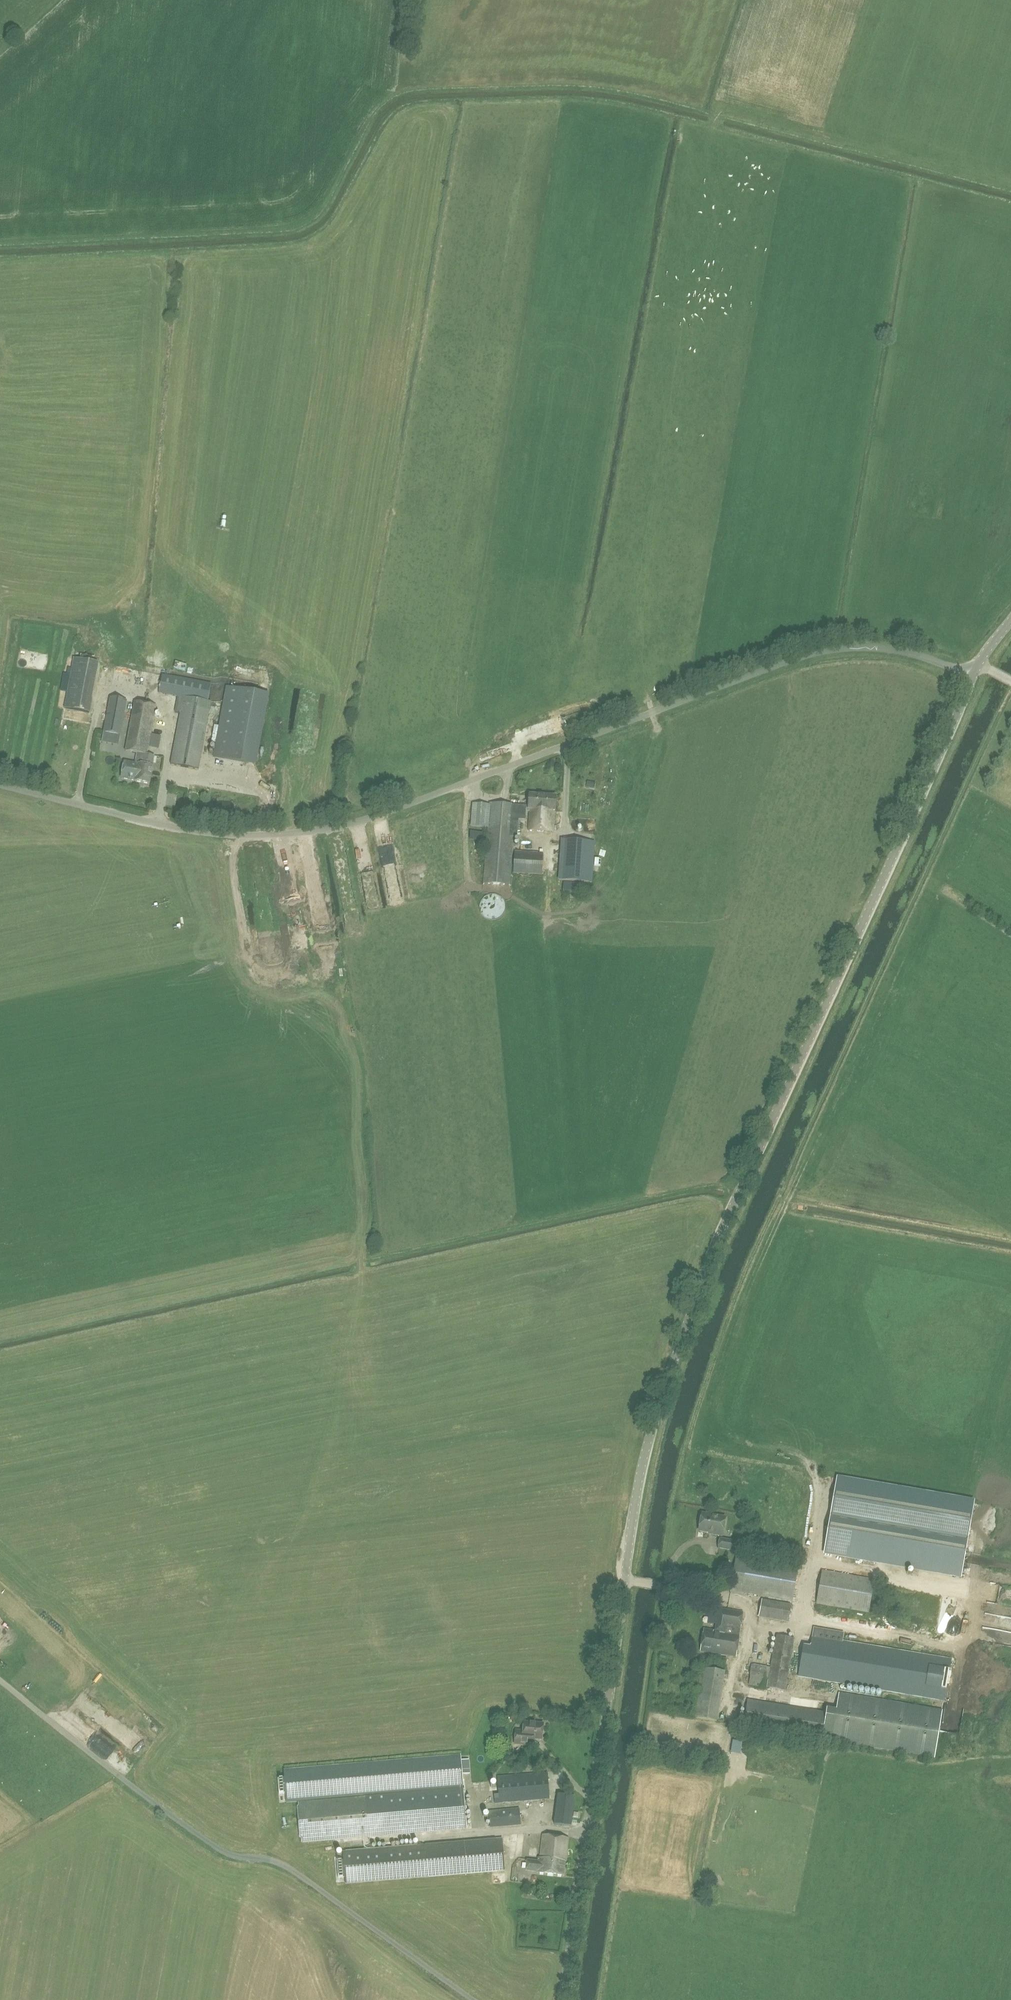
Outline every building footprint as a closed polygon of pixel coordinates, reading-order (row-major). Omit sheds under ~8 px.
[(74,658),(65,708),(89,712),(98,663),(74,658)] [(111,662),(107,671),(117,674),(120,665),(111,662)] [(118,673),(117,684),(139,685),(139,674),(118,673)] [(163,675),(159,693),(183,697),(171,763),(198,768),(211,702),(208,701),(211,683),(163,675)] [(228,687),(215,758),(240,763),(253,692),(228,687)] [(120,735),(127,700),(110,697),(104,732),(114,734),(113,740),(119,741),(120,735)] [(152,731),(157,706),(135,702),(125,750),(144,754),(142,764),(138,763),(138,764),(125,761),(122,778),(135,780),(135,781),(151,783),(153,765),(152,765),(154,756),(148,754),(152,731)] [(514,731),(518,735),(529,726),(526,721),(514,731)] [(510,885),(514,830),(518,830),(518,823),(527,823),(527,820),(528,820),(528,831),(554,832),(557,795),(529,794),(529,808),(526,808),(526,805),(512,805),(512,804),(489,802),(489,805),(472,803),(470,827),(487,828),(483,884),(510,885)] [(583,883),(563,882),(563,893),(582,894),(583,883)] [(326,896),(310,898),(315,938),(326,937),(321,906),(328,905),(326,896)] [(837,1479),(825,1551),(960,1575),(973,1502),(837,1479)] [(702,1513),(699,1529),(712,1531),(712,1533),(722,1535),(725,1517),(702,1513)] [(720,1538),(719,1547),(735,1550),(737,1541),(720,1538)] [(798,1567),(736,1556),(731,1590),(793,1600),(798,1567)] [(816,1603),(868,1613),(874,1579),(822,1570),(816,1603)] [(792,1604),(762,1599),(759,1616),(789,1621),(792,1604)] [(736,1656),(743,1612),(719,1608),(715,1630),(703,1629),(700,1650),(735,1656),(736,1656)] [(944,1701),(951,1660),(842,1642),(843,1633),(814,1628),(810,1647),(809,1654),(802,1657),(798,1676),(944,1701)] [(745,1663),(741,1682),(785,1690),(794,1638),(777,1635),(771,1668),(745,1663)] [(727,1658),(715,1656),(713,1666),(726,1668),(727,1658)] [(725,1672),(701,1668),(693,1718),(716,1721),(725,1672)] [(831,1742),(935,1759),(943,1710),(839,1692),(831,1742)] [(826,1713),(747,1699),(743,1727),(821,1740),(826,1713)] [(515,1737),(514,1744),(528,1745),(529,1738),(542,1740),(543,1724),(523,1723),(521,1722),(520,1730),(516,1729),(515,1737)] [(301,1842),(390,1835),(467,1829),(462,1774),(461,1760),(461,1756),(284,1770),(286,1802),(298,1801),(301,1842)] [(468,1760),(461,1760),(462,1774),(469,1774),(468,1760)] [(547,1773),(497,1777),(499,1799),(494,1800),(495,1804),(549,1799),(547,1773)] [(571,1826),(575,1796),(558,1793),(554,1824),(571,1826)] [(519,1809),(489,1812),(491,1828),(520,1825),(519,1809)] [(537,1858),(538,1858),(538,1861),(527,1860),(526,1870),(537,1872),(536,1873),(564,1876),(568,1838),(542,1835),(542,1836),(539,1857),(538,1857),(537,1858)] [(496,1839),(426,1845),(343,1851),(345,1883),(499,1871),(496,1839)]
